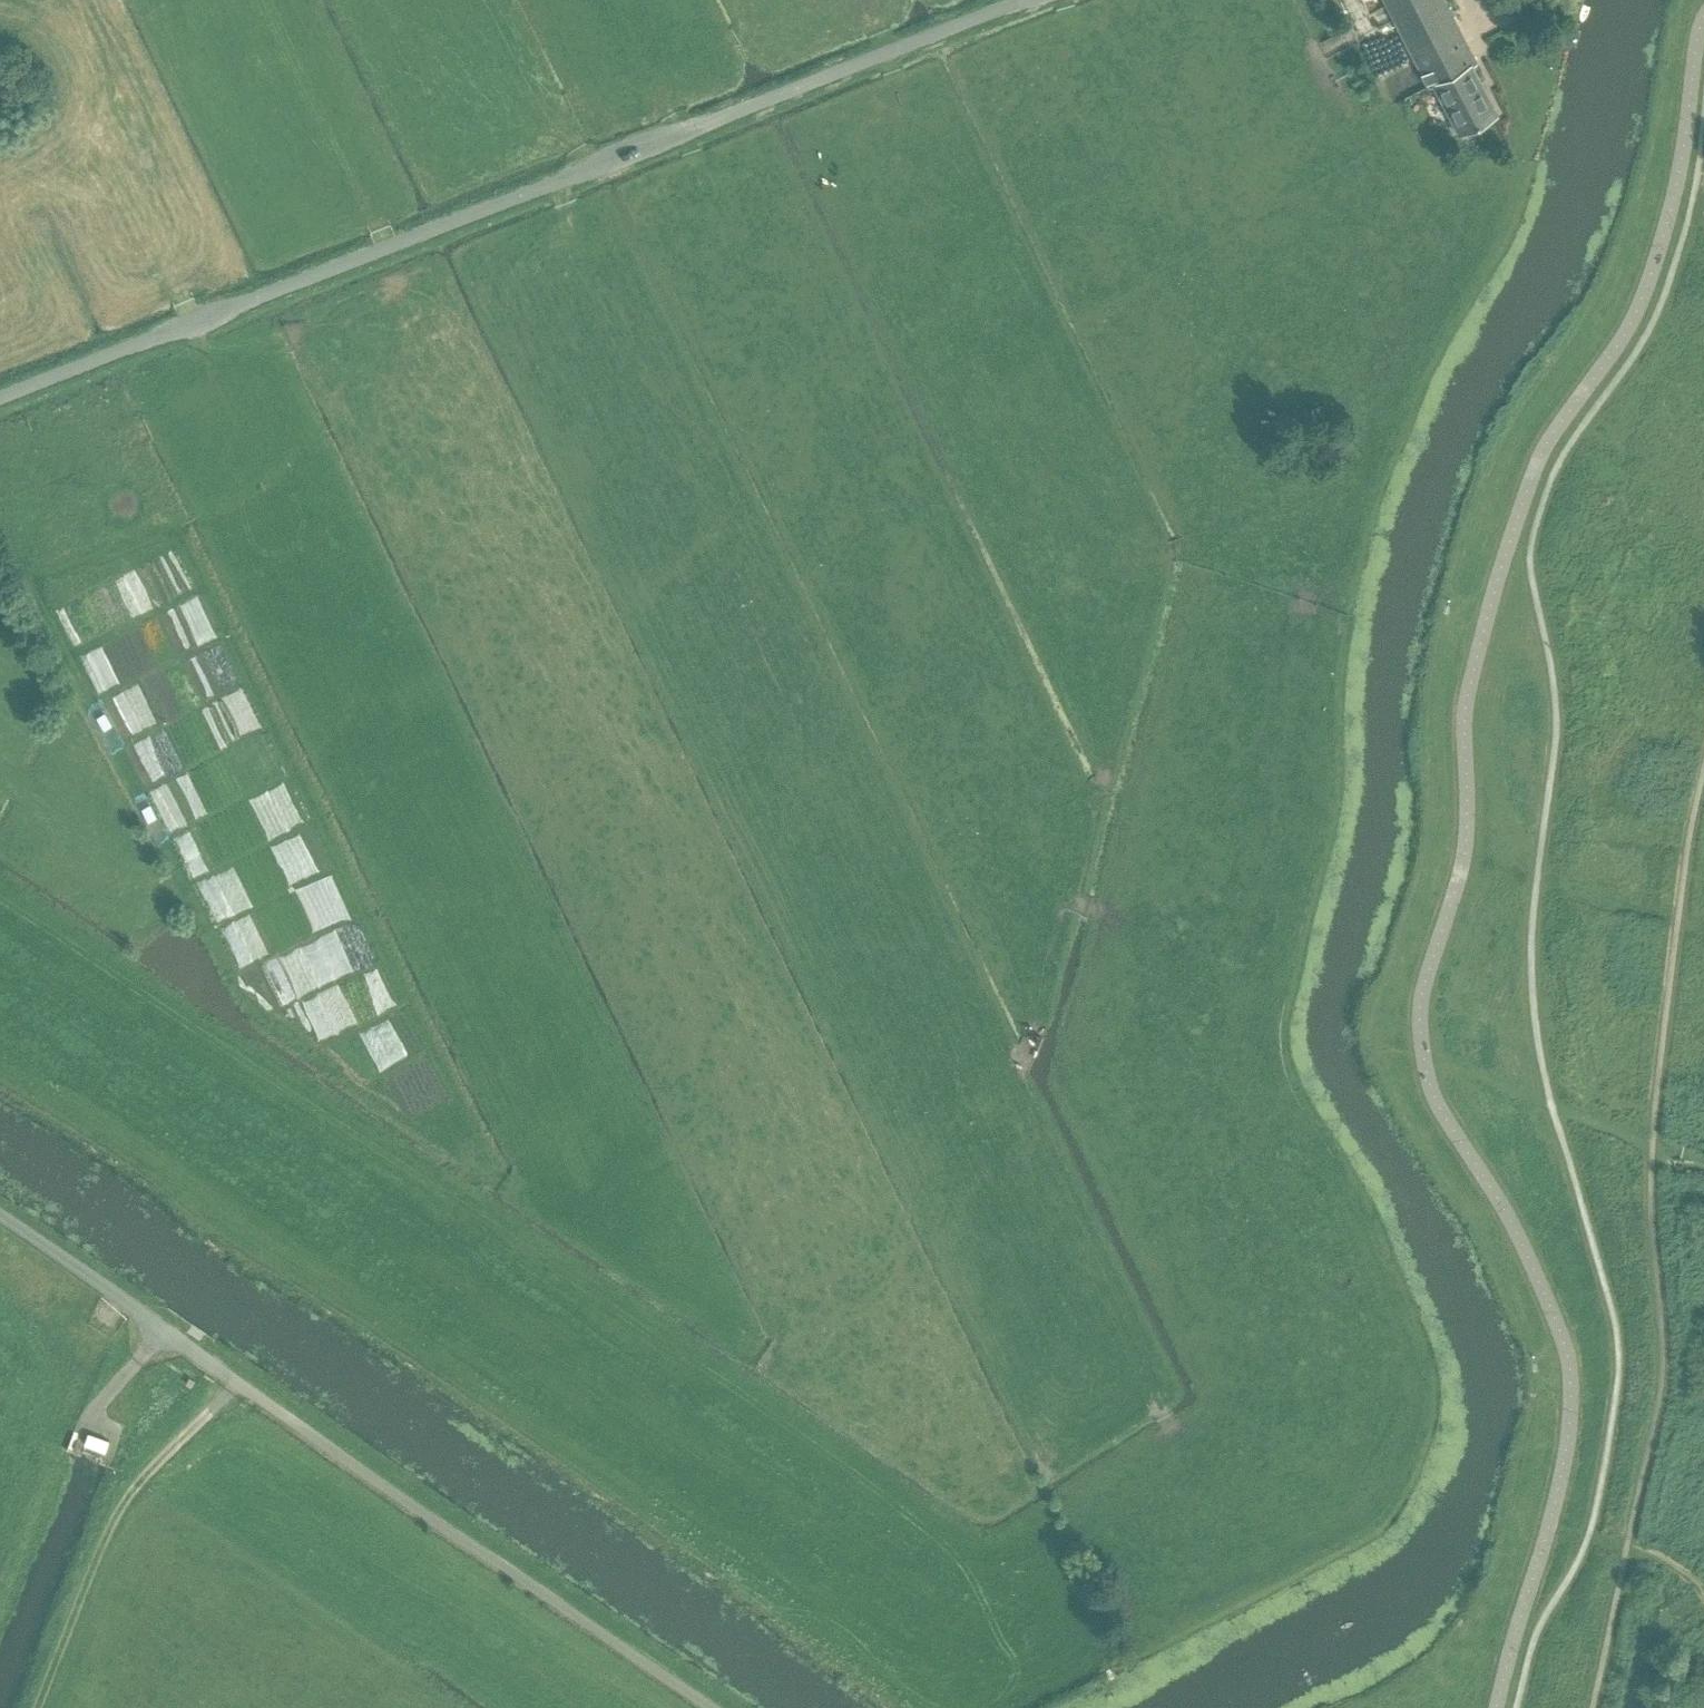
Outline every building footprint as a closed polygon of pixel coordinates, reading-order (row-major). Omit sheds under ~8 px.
[(1429,86),(1433,84),(1459,133),(1462,132),(1467,133),(1479,127),(1481,122),(1497,114),(1471,64),(1476,62),(1444,0),(1384,0),(1429,86)] [(108,1440),(88,1433),(85,1443),(104,1451),(108,1440)]
